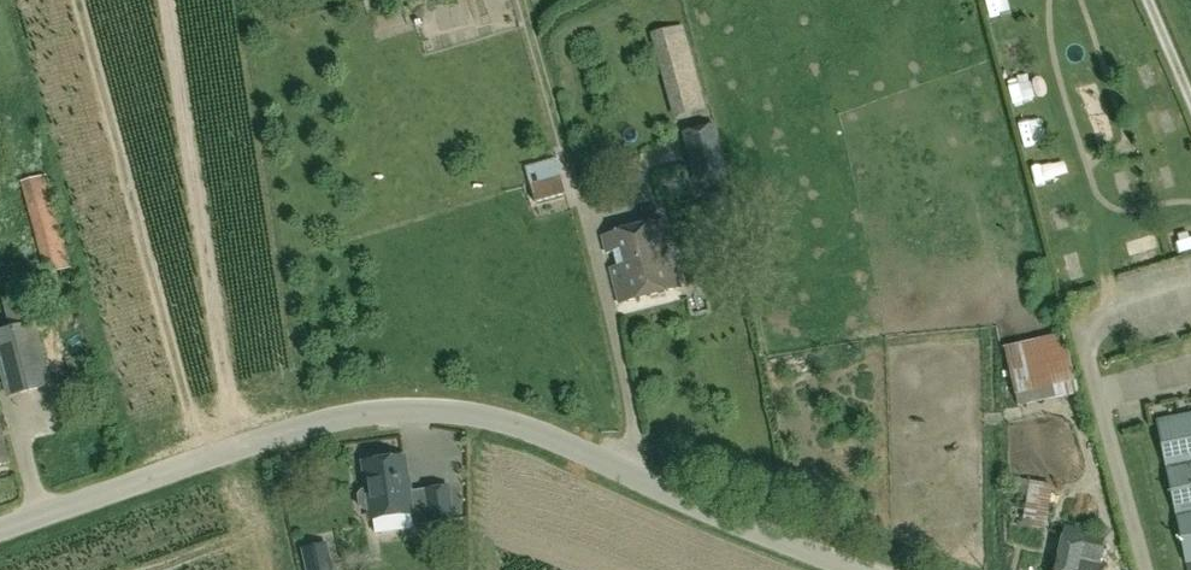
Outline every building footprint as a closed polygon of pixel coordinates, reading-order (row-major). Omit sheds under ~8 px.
[(651,34),(674,117),(704,109),(681,25),(651,34)] [(1120,44),(1126,66),(1138,63),(1132,41),(1120,44)] [(1047,152),(1040,122),(1027,125),(1034,155),(1047,152)] [(727,176),(716,126),(683,133),(694,183),(727,176)] [(565,194),(555,158),(525,167),(535,203),(565,194)] [(1065,164),(1040,169),(1045,193),(1071,187),(1065,164)] [(72,268),(47,176),(20,183),(46,275),(72,268)] [(715,213),(729,209),(726,194),(711,197),(715,213)] [(603,237),(620,304),(680,289),(664,222),(603,237)] [(1158,223),(1133,231),(1142,259),(1167,252),(1158,223)] [(7,399),(53,387),(28,292),(1,299),(9,329),(0,331),(0,372),(7,399)] [(1064,333),(1004,347),(1018,409),(1078,395),(1064,333)] [(1186,563),(1190,562),(1190,417),(1172,420),(1171,415),(1156,419),(1157,423),(1186,563)] [(368,491),(362,492),(358,497),(360,507),(365,511),(370,510),(372,521),(412,515),(404,458),(364,464),(368,491)] [(1046,530),(1053,485),(1029,482),(1022,526),(1046,530)] [(454,519),(449,483),(427,485),(432,522),(454,519)] [(1067,527),(1057,569),(1106,569),(1107,566),(1100,564),(1107,536),(1067,527)] [(301,550),(306,569),(334,569),(333,564),(325,566),(321,546),(301,550)]
